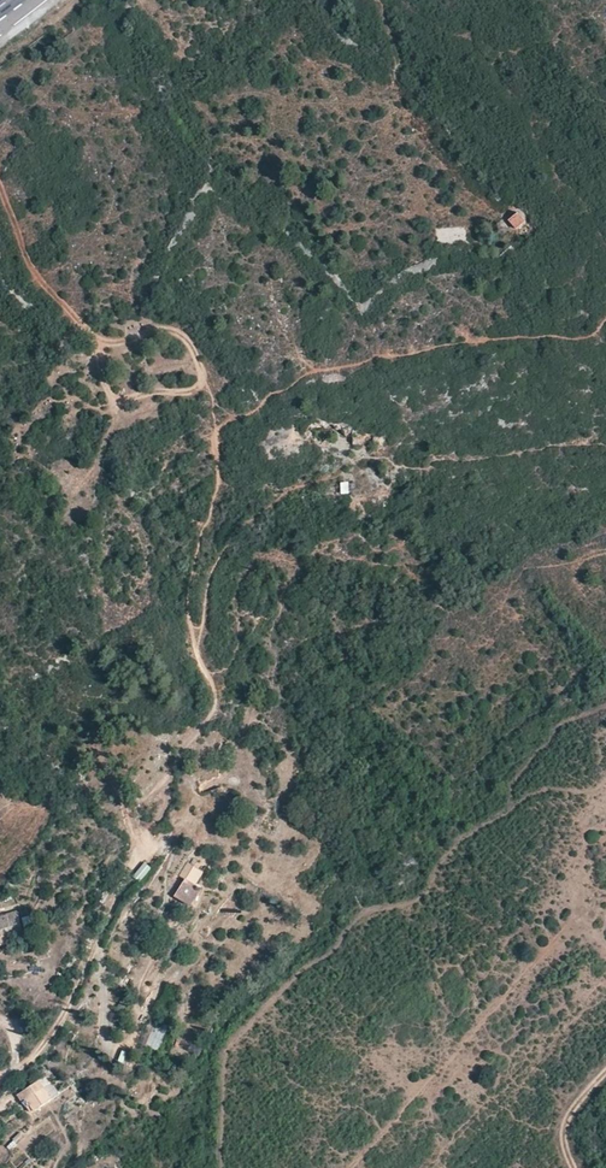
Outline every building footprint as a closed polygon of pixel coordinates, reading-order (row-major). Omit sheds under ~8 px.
[(525,222),(518,213),(509,220),(516,229),(525,222)] [(342,494),(349,494),(348,481),(341,482),(342,494)] [(204,871),(188,861),(170,891),(191,905),(201,889),(195,885),(204,871)] [(1,942),(3,941),(3,944),(14,940),(8,916),(0,918),(0,936),(1,942)] [(160,1051),(167,1027),(153,1023),(146,1047),(160,1051)] [(23,1101),(27,1099),(42,1089),(37,1081),(18,1094),(23,1101)] [(42,1089),(27,1099),(34,1111),(52,1098),(44,1087),(42,1089)]
